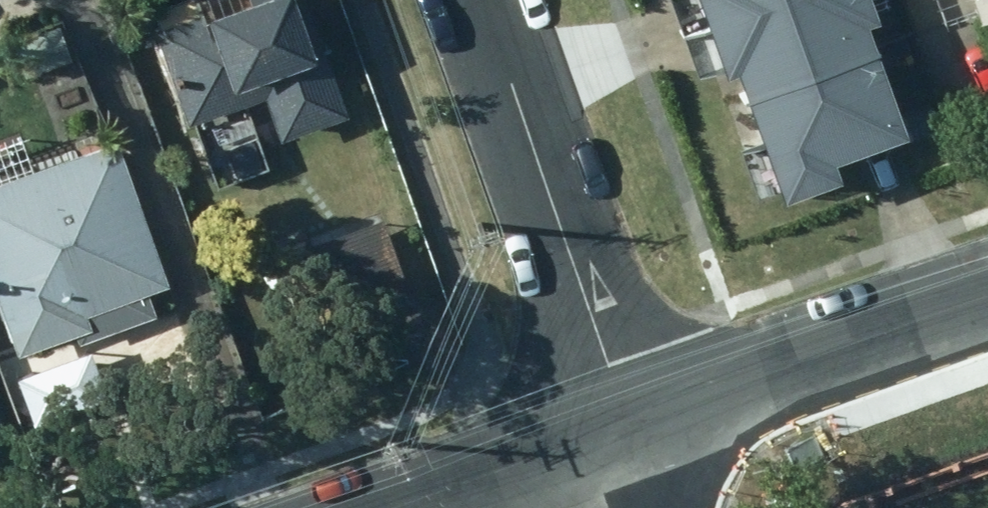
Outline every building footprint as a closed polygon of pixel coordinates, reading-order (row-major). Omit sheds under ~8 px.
[(309,0),(190,0),(156,12),(164,33),(158,36),(191,128),(200,125),(212,156),(257,141),(247,110),(269,103),(285,146),(352,122),(309,0)] [(719,33),(813,0),(707,0),(719,33)] [(719,33),(750,114),(887,65),(865,0),(813,0),(719,33)] [(986,27),(987,27),(987,0),(976,0),(986,27)] [(14,43),(26,81),(74,62),(62,25),(14,43)] [(887,65),(750,114),(785,209),(852,185),(846,168),(886,153),(915,143),(887,65)] [(0,185),(0,300),(21,362),(80,342),(82,349),(137,331),(146,305),(145,297),(171,290),(118,143),(0,185)]
